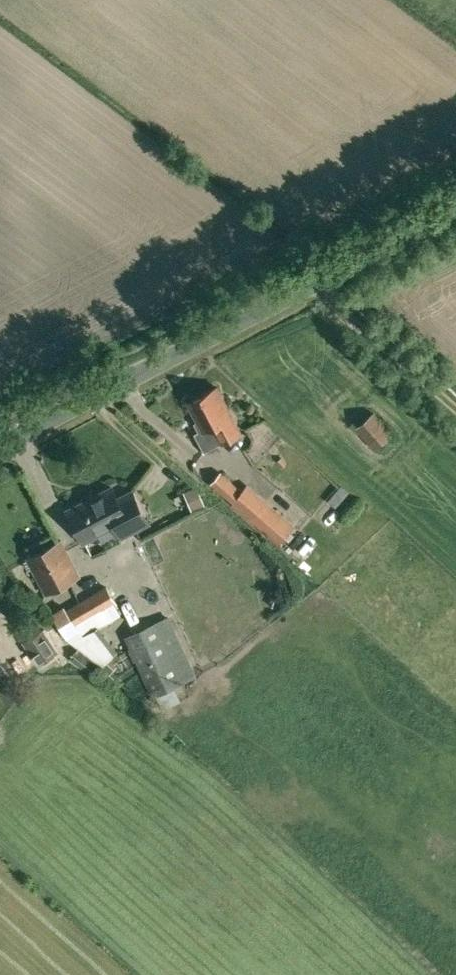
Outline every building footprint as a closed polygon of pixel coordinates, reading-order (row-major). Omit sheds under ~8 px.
[(222,441),(240,431),(217,386),(188,401),(203,428),(195,432),(204,450),(222,441)] [(374,449),(393,433),(374,411),(355,427),(374,449)] [(247,483),(241,489),(221,471),(211,483),(233,502),(232,503),(278,544),(295,525),(247,483)] [(120,536),(148,521),(132,491),(118,499),(112,487),(68,510),(84,540),(114,524),(120,536)] [(45,594),(81,575),(61,539),(25,557),(45,594)] [(56,625),(100,665),(101,664),(99,663),(100,662),(103,664),(106,660),(107,661),(118,649),(106,639),(110,634),(105,624),(120,614),(115,605),(117,603),(106,585),(66,609),(64,606),(52,614),(58,623),(56,625)] [(152,697),(191,678),(162,618),(124,636),(152,697)] [(100,665),(56,625),(47,631),(45,627),(22,642),(37,665),(51,655),(57,665),(70,657),(92,675),(100,665)]
